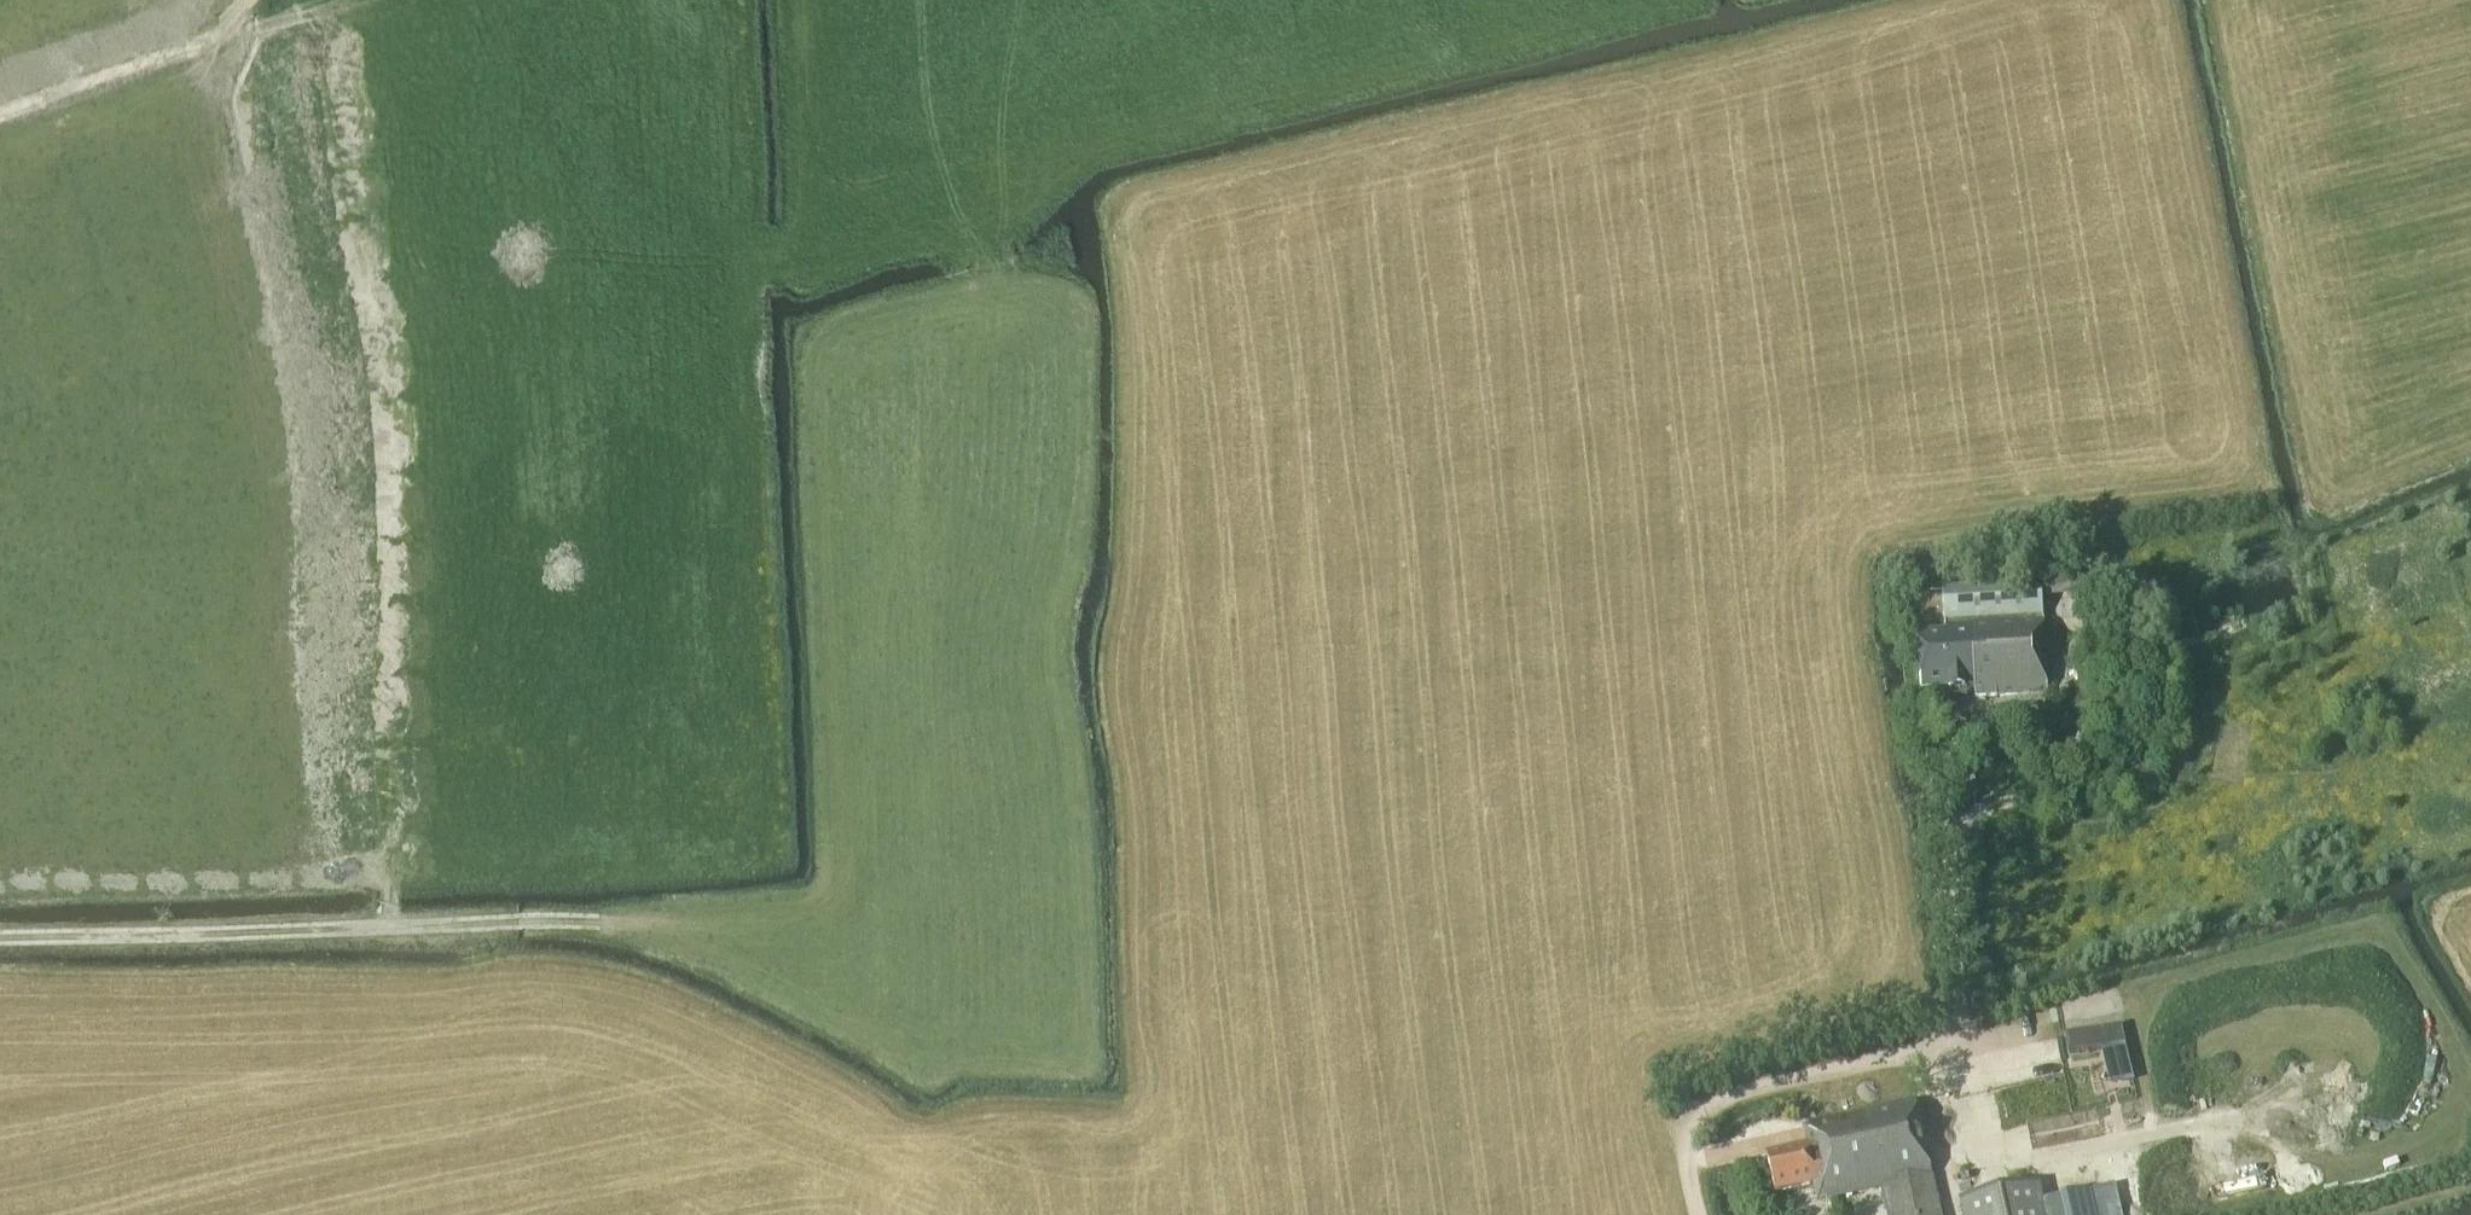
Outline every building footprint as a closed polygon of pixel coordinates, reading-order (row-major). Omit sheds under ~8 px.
[(2080,562),(2076,562),(2050,564),(2041,564),(2043,597),(2082,595),(2080,562)] [(2047,693),(2041,582),(1941,588),(1944,632),(1916,633),(1919,690),(1948,688),(1948,692),(1974,691),(1974,696),(2047,693)] [(1905,1069),(1826,1087),(1834,1118),(1802,1125),(1806,1145),(1766,1154),(1775,1193),(1814,1184),(1818,1202),(1883,1187),(1889,1214),(1940,1214),(1914,1100),(1912,1101),(1905,1069)] [(2039,1186),(1960,1203),(1963,1214),(2046,1214),(2039,1186)]
